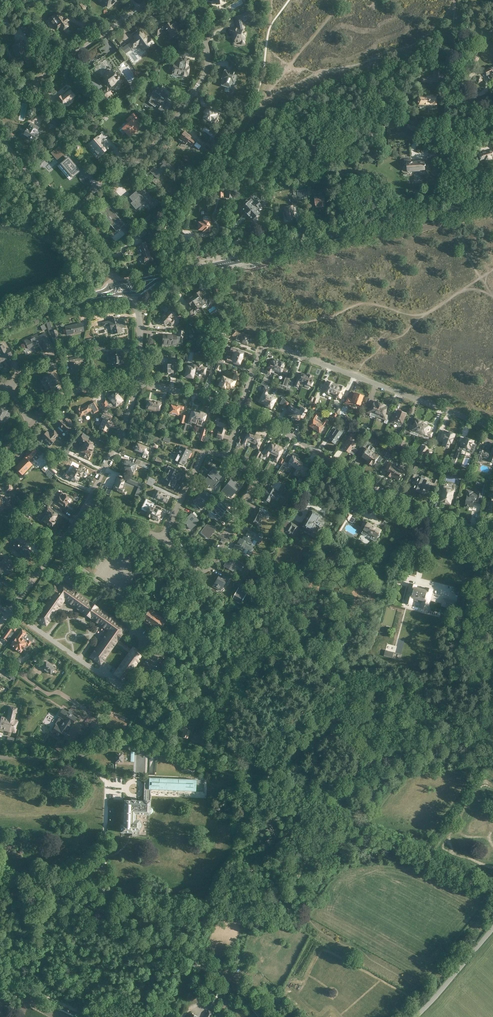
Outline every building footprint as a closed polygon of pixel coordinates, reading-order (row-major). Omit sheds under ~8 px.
[(244,27),(242,21),(243,21),(242,21),(253,15),(250,10),(241,15),(234,17),(237,27),(229,29),(230,33),(233,33),(235,42),(240,41),(241,44),(245,44),(244,41),(244,40),(243,36),(244,36),(245,35),(245,34),(245,33),(244,32),(243,32),(242,32),(242,28),(244,27)] [(49,19),(54,26),(55,26),(57,29),(60,27),(62,30),(63,29),(65,31),(69,28),(67,26),(68,25),(66,22),(68,21),(66,18),(64,19),(62,16),(60,18),(57,14),(55,16),(54,15),(49,19)] [(177,34),(178,33),(174,27),(177,25),(173,19),(165,25),(164,23),(158,27),(153,30),(157,36),(162,33),(161,31),(165,29),(166,31),(166,30),(166,31),(167,30),(170,34),(169,35),(172,39),(174,38),(175,40),(179,37),(177,34)] [(24,29),(23,27),(21,28),(24,32),(26,31),(29,37),(31,35),(27,27),(24,29)] [(134,36),(136,39),(134,40),(133,40),(130,43),(133,48),(137,45),(139,44),(144,50),(151,45),(152,44),(153,42),(151,40),(150,39),(149,39),(148,39),(147,40),(141,31),(134,36)] [(21,56),(20,55),(24,54),(24,51),(25,51),(25,50),(25,49),(24,48),(24,47),(23,45),(22,46),(21,43),(12,46),(13,49),(11,49),(13,55),(14,54),(15,57),(21,56)] [(187,68),(187,66),(188,66),(189,60),(181,58),(177,60),(177,64),(174,64),(172,75),(186,76),(186,75),(188,75),(188,68),(187,68)] [(492,69),(491,67),(488,69),(488,70),(485,71),(487,75),(490,80),(492,78),(492,79),(492,68),(492,69)] [(116,77),(111,70),(107,73),(103,76),(105,78),(108,83),(107,83),(107,84),(107,85),(108,85),(109,85),(110,86),(118,80),(118,79),(118,78),(119,78),(118,77),(117,76),(116,77)] [(428,82),(440,82),(440,77),(439,77),(440,70),(433,70),(433,77),(433,78),(428,78),(422,78),(421,79),(421,81),(422,82),(428,82)] [(234,83),(237,75),(224,71),(222,79),(224,80),(222,86),(231,89),(233,83),(234,83)] [(150,99),(148,102),(155,107),(156,105),(155,105),(157,102),(161,105),(158,109),(162,112),(168,104),(163,101),(167,96),(163,93),(164,91),(157,86),(151,94),(152,95),(149,98),(150,99)] [(112,95),(107,87),(98,94),(103,101),(112,95)] [(67,93),(62,97),(61,96),(56,100),(61,107),(74,96),(73,94),(72,92),(71,92),(70,91),(69,91),(68,91),(67,92),(67,93)] [(423,97),(419,97),(419,104),(423,104),(427,104),(430,104),(433,104),(436,104),(437,97),(433,97),(433,95),(429,95),(429,97),(423,97)] [(218,116),(220,113),(214,109),(212,113),(206,109),(204,112),(205,113),(205,114),(206,114),(203,117),(213,124),(215,120),(218,122),(220,118),(218,116)] [(132,119),(135,116),(134,114),(127,120),(130,123),(123,129),(129,136),(131,135),(133,133),(136,131),(135,131),(139,127),(132,119)] [(29,126),(27,130),(26,130),(23,134),(29,138),(28,139),(31,140),(31,139),(33,140),(36,135),(37,136),(39,132),(37,131),(39,128),(31,123),(29,126)] [(409,123),(407,128),(410,129),(410,130),(414,132),(415,131),(418,132),(420,128),(409,123)] [(179,140),(185,145),(187,142),(191,146),(195,141),(191,138),(191,137),(184,131),(179,138),(179,139),(179,140)] [(108,148),(99,138),(101,137),(99,135),(89,144),(87,146),(90,149),(92,147),(95,151),(99,155),(99,156),(108,148)] [(203,147),(208,150),(211,146),(207,142),(203,147)] [(64,161),(61,164),(72,177),(80,171),(68,158),(65,160),(63,158),(66,155),(59,147),(56,149),(54,150),(51,153),(59,161),(61,159),(64,161)] [(485,161),(492,159),(491,157),(492,156),(492,150),(478,154),(480,160),(485,159),(485,161)] [(166,169),(170,174),(174,170),(164,159),(159,163),(161,165),(157,169),(154,166),(150,172),(156,177),(152,181),(158,187),(163,183),(157,178),(166,169)] [(425,161),(411,162),(411,159),(404,159),(404,163),(407,163),(407,165),(406,165),(406,168),(407,169),(407,171),(420,170),(421,170),(423,170),(424,170),(425,170),(425,166),(426,166),(425,161)] [(136,191),(129,197),(134,203),(132,205),(136,210),(142,205),(147,201),(152,207),(159,202),(156,198),(153,200),(143,188),(137,193),(136,191)] [(306,189),(297,190),(298,199),(307,198),(306,189)] [(324,196),(314,197),(314,202),(316,201),(316,207),(325,207),(324,196)] [(247,200),(240,206),(242,208),(241,208),(247,214),(259,202),(260,201),(258,199),(256,200),(256,201),(254,203),(251,199),(248,202),(247,200)] [(247,214),(252,220),(252,219),(254,221),(257,218),(255,217),(259,213),(256,210),(261,205),(259,204),(260,203),(259,202),(247,214)] [(293,206),(284,207),(285,210),(286,211),(286,213),(285,213),(284,214),(284,216),(285,217),(287,217),(288,220),(295,219),(293,206)] [(109,216),(107,214),(105,216),(116,229),(122,224),(114,215),(111,218),(110,215),(109,216)] [(209,226),(210,221),(209,221),(209,217),(203,216),(203,220),(203,222),(198,222),(198,230),(203,230),(203,232),(209,232),(209,231),(210,231),(211,226),(209,226)] [(152,218),(143,225),(146,228),(153,223),(154,224),(156,222),(152,218)] [(134,227),(130,222),(125,226),(131,232),(134,230),(132,228),(134,227)] [(142,227),(136,232),(141,238),(146,233),(142,227)] [(153,260),(146,242),(140,244),(144,254),(145,256),(141,257),(144,263),(153,260)] [(201,306),(207,302),(209,305),(213,302),(209,296),(205,299),(199,291),(196,293),(193,295),(201,306)] [(193,295),(186,300),(192,308),(186,312),(189,317),(194,314),(192,312),(193,311),(194,311),(197,308),(198,309),(201,307),(200,306),(201,306),(193,295)] [(172,320),(169,318),(172,315),(173,316),(176,314),(171,309),(168,312),(167,312),(166,313),(166,314),(164,315),(162,317),(160,320),(165,326),(168,323),(171,326),(176,321),(173,318),(172,320)] [(121,332),(120,327),(124,326),(122,319),(116,320),(116,319),(103,323),(103,326),(111,324),(112,328),(113,328),(115,334),(121,332)] [(84,331),(82,323),(65,327),(67,335),(84,331)] [(241,342),(247,345),(248,341),(248,340),(247,340),(248,336),(234,330),(234,332),(233,332),(232,334),(233,334),(233,335),(236,336),(235,340),(236,341),(236,343),(240,344),(241,342)] [(34,336),(24,341),(26,343),(25,343),(26,345),(26,344),(28,349),(37,344),(41,343),(42,344),(45,351),(51,348),(47,340),(47,339),(44,333),(35,338),(34,336)] [(163,335),(162,343),(163,344),(163,345),(169,345),(169,344),(176,345),(176,340),(181,341),(181,336),(178,336),(177,336),(170,335),(170,336),(163,335)] [(4,345),(0,346),(0,362),(6,359),(9,365),(14,362),(11,357),(12,356),(8,348),(8,349),(6,350),(4,345)] [(230,351),(234,352),(232,355),(242,359),(244,356),(243,355),(244,352),(231,348),(230,351)] [(117,364),(123,363),(123,359),(122,359),(122,357),(120,357),(120,354),(115,354),(115,351),(109,351),(109,356),(112,356),(113,366),(117,366),(117,364)] [(240,363),(241,363),(242,359),(232,355),(231,359),(227,358),(226,361),(239,366),(240,363)] [(69,358),(70,362),(72,362),(72,364),(70,364),(71,369),(68,370),(69,374),(79,373),(77,363),(76,363),(75,361),(83,359),(83,356),(69,358)] [(176,360),(169,360),(169,364),(163,364),(163,373),(173,373),(173,367),(176,367),(176,360)] [(266,370),(265,372),(270,374),(270,372),(274,373),(275,371),(279,361),(278,362),(274,360),(274,362),(271,361),(269,360),(266,370)] [(285,363),(279,361),(275,371),(274,373),(277,374),(278,372),(281,374),(281,373),(282,373),(283,374),(284,374),(285,374),(286,374),(288,370),(287,369),(286,368),(285,368),(284,368),(283,368),(285,363)] [(52,362),(47,365),(51,372),(56,369),(52,362)] [(195,370),(197,370),(197,371),(199,371),(200,371),(201,371),(201,374),(204,375),(206,368),(201,366),(202,364),(198,363),(197,365),(192,364),(191,367),(187,366),(187,367),(186,367),(186,369),(186,370),(184,377),(189,378),(189,377),(193,378),(195,370)] [(225,388),(229,389),(230,387),(232,388),(236,379),(238,380),(239,377),(235,375),(236,374),(237,371),(232,369),(231,372),(235,373),(232,380),(229,378),(225,388)] [(306,375),(299,373),(294,386),(298,387),(299,382),(303,383),(306,375)] [(52,374),(41,380),(46,390),(57,384),(52,374)] [(311,386),(313,382),(311,381),(313,376),(306,374),(306,375),(303,383),(303,384),(305,385),(304,386),(309,388),(310,386),(311,386)] [(218,386),(225,388),(229,378),(222,376),(218,386)] [(265,406),(271,393),(270,395),(267,394),(269,389),(266,388),(268,384),(262,381),(261,384),(265,386),(263,390),(264,390),(259,402),(265,405),(265,406)] [(324,388),(323,391),(329,394),(328,394),(333,396),(333,395),(334,393),(337,385),(332,383),(332,382),(330,382),(328,382),(326,388),(324,388)] [(343,395),(345,388),(337,385),(334,393),(333,395),(333,396),(337,398),(337,397),(341,398),(342,395),(343,395)] [(106,401),(107,403),(109,405),(119,396),(118,395),(118,394),(117,393),(116,393),(115,392),(108,398),(109,399),(106,401)] [(265,406),(271,409),(274,402),(275,402),(275,401),(275,400),(276,398),(272,397),(273,395),(271,393),(265,406)] [(364,396),(360,394),(360,395),(356,393),(353,400),(347,398),(344,403),(352,406),(354,403),(360,405),(364,396)] [(120,397),(119,396),(109,405),(111,407),(112,405),(111,404),(112,403),(115,406),(122,400),(121,399),(121,398),(120,397)] [(146,405),(145,406),(146,407),(146,408),(151,410),(158,412),(158,411),(159,412),(159,410),(160,409),(160,408),(160,407),(161,403),(153,401),(153,402),(151,402),(149,401),(148,404),(147,403),(147,404),(146,404),(146,405)] [(76,408),(75,409),(80,417),(91,410),(93,413),(98,410),(94,402),(90,403),(82,408),(81,407),(80,407),(80,406),(79,407),(78,406),(76,408)] [(377,413),(381,403),(377,402),(377,403),(374,402),(371,409),(368,408),(366,413),(370,414),(371,412),(373,413),(374,412),(377,413)] [(376,416),(376,417),(383,419),(385,420),(384,422),(387,424),(390,416),(385,414),(387,407),(385,406),(385,405),(381,403),(377,413),(376,416)] [(183,410),(183,407),(175,405),(174,406),(171,405),(169,413),(178,415),(179,409),(182,409),(181,411),(182,411),(183,410)] [(296,408),(290,405),(285,414),(287,415),(287,416),(290,418),(291,418),(296,408)] [(296,408),(291,418),(292,416),(298,420),(300,417),(301,417),(301,418),(302,419),(307,410),(301,407),(299,410),(296,408)] [(0,421),(1,422),(3,418),(7,420),(10,414),(6,412),(7,411),(1,408),(0,409),(0,421)] [(188,422),(191,423),(192,420),(196,422),(197,422),(199,413),(192,411),(188,422)] [(196,424),(202,426),(206,413),(199,411),(199,413),(197,422),(196,422),(196,424)] [(393,417),(391,422),(394,423),(395,422),(398,424),(397,424),(398,425),(399,426),(401,427),(402,423),(405,414),(399,411),(396,418),(393,417)] [(316,414),(309,424),(312,426),(312,427),(314,429),(320,420),(316,418),(318,415),(316,414)] [(105,416),(99,429),(107,432),(108,428),(109,426),(111,422),(109,421),(110,418),(109,418),(108,418),(105,416)] [(62,418),(56,424),(60,427),(58,428),(63,433),(64,431),(65,432),(65,431),(70,426),(71,427),(74,425),(73,424),(68,417),(68,418),(66,420),(66,419),(64,420),(62,418)] [(215,420),(213,424),(222,427),(221,432),(218,431),(216,437),(222,439),(226,425),(225,425),(225,424),(226,421),(215,418),(214,420),(215,420)] [(422,424),(423,421),(416,419),(414,426),(411,425),(409,430),(415,432),(415,431),(419,432),(417,436),(418,436),(419,433),(422,424)] [(325,420),(323,422),(320,420),(314,429),(317,431),(318,430),(321,432),(328,421),(325,420)] [(422,424),(419,433),(418,436),(421,437),(423,434),(431,437),(433,433),(429,431),(431,427),(422,424)] [(207,429),(202,427),(199,440),(203,441),(207,429)] [(333,427),(329,434),(332,436),(329,440),(335,444),(340,436),(342,433),(333,427)] [(47,431),(41,437),(47,443),(46,444),(48,446),(49,445),(50,445),(55,440),(54,439),(58,435),(63,439),(53,430),(54,431),(50,434),(47,431)] [(83,446),(93,450),(93,449),(94,446),(92,445),(93,443),(87,440),(89,437),(83,434),(84,432),(79,430),(77,432),(82,434),(80,437),(82,437),(80,440),(84,442),(83,446)] [(440,439),(444,441),(443,445),(448,448),(450,443),(451,443),(455,434),(449,432),(449,433),(447,432),(447,434),(443,432),(440,439)] [(248,433),(242,444),(245,446),(245,445),(248,447),(250,443),(254,434),(251,433),(251,434),(248,433)] [(254,434),(250,443),(254,444),(253,447),(258,449),(261,442),(259,441),(260,438),(258,437),(259,436),(258,436),(258,435),(255,434),(254,434)] [(149,440),(159,443),(161,438),(151,435),(149,440)] [(350,453),(355,445),(349,441),(351,439),(348,437),(345,441),(348,443),(344,449),(350,453)] [(473,444),(472,443),(473,441),(466,438),(465,439),(464,439),(463,443),(464,443),(463,446),(470,449),(471,447),(472,447),(473,444)] [(366,439),(362,445),(366,448),(363,452),(365,453),(362,457),(368,460),(368,461),(373,453),(376,449),(370,445),(368,444),(369,441),(366,439)] [(136,446),(135,446),(134,447),(133,448),(134,449),(135,449),(134,450),(143,453),(142,457),(147,459),(148,455),(147,455),(148,452),(147,451),(148,447),(137,443),(136,446)] [(269,453),(272,454),(277,446),(274,444),(273,445),(270,444),(264,455),(267,457),(269,453)] [(93,450),(83,446),(80,452),(85,454),(84,457),(88,459),(93,450)] [(281,448),(277,446),(272,454),(276,456),(274,460),(276,462),(282,450),(280,449),(281,448)] [(30,460),(36,452),(31,447),(24,454),(25,455),(20,461),(21,462),(15,468),(17,470),(16,472),(20,476),(27,468),(28,469),(32,466),(26,459),(28,458),(30,460)] [(181,447),(177,454),(187,458),(187,459),(191,452),(181,447)] [(476,461),(481,462),(482,457),(488,460),(492,462),(492,448),(491,453),(484,451),(480,449),(476,461)] [(177,454),(177,453),(173,460),(183,465),(187,458),(177,454)] [(254,464),(254,466),(256,467),(260,460),(263,455),(260,453),(258,458),(256,461),(254,464)] [(383,458),(377,454),(376,455),(373,453),(368,461),(368,460),(366,463),(372,467),(377,460),(380,462),(383,458)] [(289,467),(290,465),(293,467),(298,459),(293,455),(288,463),(284,461),(281,466),(283,468),(285,465),(289,467)] [(133,473),(136,464),(149,469),(151,465),(137,459),(135,463),(124,459),(122,464),(125,466),(124,469),(133,473)] [(299,459),(298,459),(293,467),(297,469),(294,473),(297,475),(299,471),(304,475),(308,469),(302,466),(303,464),(298,460),(299,459)] [(391,479),(393,476),(399,466),(397,469),(394,467),(395,465),(389,462),(384,470),(388,472),(386,475),(391,479)] [(67,470),(80,477),(83,471),(73,466),(72,469),(69,467),(67,470)] [(176,481),(177,481),(180,474),(174,471),(174,470),(171,469),(172,468),(168,466),(166,470),(167,470),(165,475),(176,480),(176,481)] [(406,470),(399,466),(393,476),(399,480),(402,474),(403,474),(406,470)] [(53,475),(48,471),(46,469),(42,473),(45,475),(46,474),(50,479),(53,475)] [(221,477),(213,469),(207,475),(209,476),(204,482),(211,488),(213,485),(214,486),(219,481),(218,480),(221,477)] [(80,477),(67,470),(65,474),(64,473),(63,475),(62,475),(62,476),(74,482),(75,479),(77,480),(79,477),(80,477)] [(176,481),(176,480),(165,475),(166,476),(162,482),(173,487),(176,481)] [(419,492),(426,477),(422,475),(421,478),(414,475),(413,478),(416,479),(413,485),(415,486),(413,489),(419,492)] [(113,488),(113,489),(121,493),(125,494),(126,492),(122,490),(120,490),(121,487),(122,487),(123,485),(122,485),(124,480),(118,477),(114,485),(113,486),(113,487),(113,488)] [(142,488),(144,483),(128,477),(126,482),(142,488)] [(426,477),(419,492),(425,494),(426,491),(428,492),(431,485),(437,488),(440,481),(437,480),(435,484),(429,481),(430,479),(426,477)] [(232,480),(223,490),(230,496),(239,485),(232,480)] [(268,487),(262,498),(270,502),(271,500),(273,501),(276,496),(278,492),(284,495),(287,488),(275,481),(271,488),(268,487)] [(436,496),(441,498),(440,501),(450,504),(454,488),(444,486),(443,491),(438,490),(436,496)] [(158,491),(155,497),(166,503),(169,496),(158,491)] [(465,507),(469,508),(469,507),(473,507),(473,503),(480,504),(482,493),(478,493),(478,494),(471,493),(472,492),(468,491),(467,496),(465,507)] [(196,497),(198,499),(195,503),(200,508),(204,505),(205,505),(207,503),(206,502),(209,499),(201,492),(196,497)] [(64,507),(68,502),(67,501),(67,500),(69,497),(65,495),(63,497),(61,497),(60,496),(56,501),(64,507)] [(5,497),(2,497),(0,497),(0,507),(3,506),(3,505),(6,504),(6,506),(10,505),(9,499),(6,500),(5,497)] [(156,509),(155,509),(152,507),(154,503),(147,499),(144,506),(148,508),(147,512),(146,515),(150,517),(157,521),(160,515),(159,515),(161,511),(156,509)] [(215,514),(214,515),(219,519),(228,507),(220,501),(211,511),(215,514)] [(21,506),(18,511),(23,515),(27,510),(21,506)] [(44,513),(55,522),(55,521),(57,518),(55,517),(57,514),(47,507),(45,510),(46,511),(44,513)] [(249,520),(257,524),(263,513),(255,508),(249,520)] [(307,519),(307,521),(304,526),(313,532),(316,533),(319,528),(320,528),(324,522),(320,520),(322,516),(312,511),(309,517),(308,518),(309,518),(308,519),(307,519)] [(43,513),(38,519),(42,522),(43,521),(51,527),(55,522),(44,513),(43,513)] [(191,513),(186,518),(187,520),(185,523),(191,530),(197,524),(196,523),(199,520),(191,513)] [(348,513),(343,522),(346,523),(347,520),(353,523),(355,519),(351,517),(352,515),(348,513)] [(215,531),(214,530),(216,528),(208,522),(200,533),(204,536),(205,534),(209,538),(215,531)] [(366,536),(368,532),(369,534),(371,535),(373,535),(377,538),(378,537),(379,537),(380,535),(380,534),(382,530),(368,522),(361,533),(366,536)] [(286,532),(294,536),(299,527),(292,523),(286,532)] [(18,535),(12,530),(8,535),(14,539),(18,535)] [(242,539),(242,540),(251,545),(251,544),(254,539),(259,542),(261,538),(256,535),(248,530),(245,537),(244,536),(242,539)] [(251,545),(242,540),(242,539),(240,538),(237,545),(235,544),(233,548),(242,553),(243,552),(246,554),(249,549),(251,550),(253,545),(251,544),(251,545)] [(19,544),(16,542),(12,547),(24,556),(22,559),(26,562),(33,552),(20,543),(19,544)] [(230,557),(227,563),(226,562),(224,566),(232,571),(235,566),(241,568),(243,564),(238,561),(230,557)] [(1,573),(4,570),(10,574),(15,566),(3,558),(0,563),(0,572),(1,573)] [(221,591),(224,584),(225,585),(229,578),(223,575),(222,578),(218,576),(212,586),(221,591)] [(61,582),(36,618),(46,625),(65,600),(109,631),(90,657),(101,664),(116,643),(129,652),(114,674),(124,681),(131,672),(143,655),(133,647),(131,650),(117,641),(126,628),(61,582)] [(427,609),(432,589),(426,588),(425,591),(422,590),(423,589),(419,588),(419,589),(416,588),(416,585),(410,584),(405,603),(411,604),(413,597),(423,600),(421,607),(427,609)] [(242,604),(247,593),(250,595),(252,590),(246,587),(244,591),(238,588),(232,599),(242,604)] [(453,608),(455,602),(444,599),(442,606),(453,608)] [(164,618),(163,619),(149,609),(146,613),(144,612),(143,614),(145,615),(142,619),(159,631),(167,620),(164,618)] [(11,625),(1,639),(6,642),(12,635),(13,636),(15,633),(14,632),(17,629),(11,625)] [(166,633),(170,636),(174,631),(168,627),(166,630),(166,633)] [(33,639),(26,633),(26,632),(22,629),(18,635),(15,633),(13,636),(16,638),(10,645),(20,652),(23,648),(25,650),(33,639)] [(45,661),(41,667),(50,673),(54,668),(45,661)] [(7,717),(9,717),(11,718),(10,719),(14,720),(17,708),(10,706),(7,717)] [(72,715),(72,714),(72,713),(70,712),(69,712),(68,713),(62,709),(58,716),(61,718),(56,725),(55,727),(54,726),(52,730),(53,730),(51,732),(62,739),(71,724),(72,724),(76,718),(72,715)] [(9,717),(7,717),(7,718),(1,717),(0,722),(0,729),(15,733),(19,721),(14,720),(10,719),(11,718),(9,717)] [(187,729),(187,728),(182,726),(180,730),(184,731),(182,736),(187,738),(190,731),(187,729)] [(141,823),(140,822),(139,822),(139,820),(137,820),(137,814),(149,814),(151,813),(152,812),(153,811),(152,809),(151,808),(150,807),(150,789),(196,790),(196,777),(197,769),(195,769),(184,764),(168,758),(168,756),(157,756),(157,761),(155,761),(155,775),(149,775),(149,779),(145,779),(145,778),(145,777),(144,777),(143,801),(135,801),(135,800),(131,799),(131,801),(124,800),(124,813),(123,813),(123,819),(123,825),(121,825),(120,832),(133,833),(139,833),(139,828),(141,827),(141,825),(141,823)] [(207,1006),(215,1010),(227,987),(223,984),(220,991),(216,989),(207,1006)]
